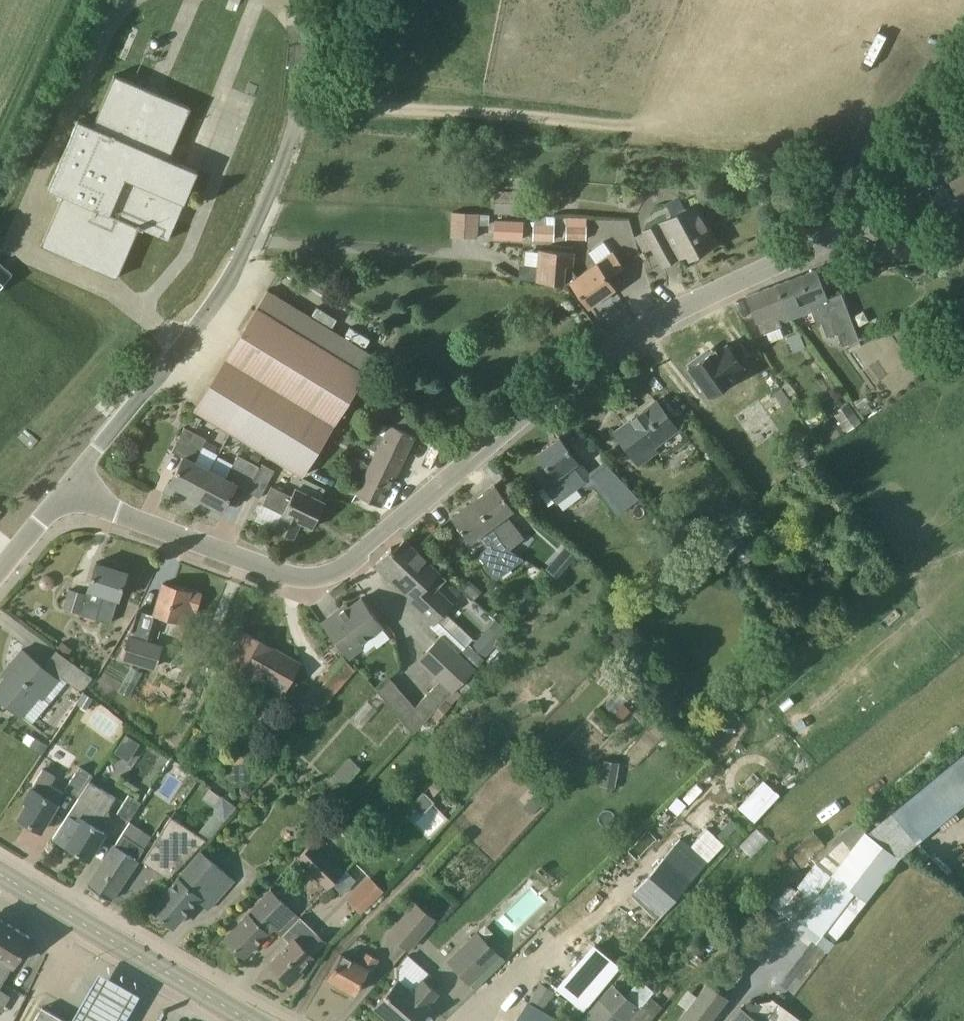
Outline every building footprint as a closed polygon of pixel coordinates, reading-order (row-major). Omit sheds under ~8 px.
[(63,194),(42,242),(41,244),(118,277),(119,275),(118,275),(139,227),(142,228),(169,239),(177,218),(172,216),(179,200),(184,202),(198,170),(169,157),(190,109),(191,107),(114,74),(113,76),(114,76),(93,125),(78,118),(48,187),(63,194)] [(951,181),(963,205),(963,175),(951,181)] [(495,213),(540,215),(540,207),(527,207),(527,192),(496,190),(495,213)] [(717,241),(696,203),(647,231),(665,264),(687,252),(690,257),(717,241)] [(477,239),(478,213),(454,213),(453,238),(477,239)] [(524,221),(496,219),(495,238),(523,239),(524,221)] [(534,224),(534,241),(555,241),(555,224),(534,224)] [(566,225),(566,239),(587,240),(587,226),(566,225)] [(597,263),(578,276),(573,269),(575,252),(541,249),(538,281),(564,283),(565,280),(572,281),(589,305),(615,287),(608,278),(624,267),(613,253),(598,264),(597,263)] [(13,274),(0,263),(0,289),(13,274)] [(780,283),(792,318),(811,311),(817,328),(822,326),(828,340),(838,336),(842,348),(859,342),(842,296),(828,302),(816,270),(780,283)] [(781,322),(792,318),(780,283),(746,296),(756,320),(761,334),(783,326),(781,322)] [(377,357),(316,319),(268,290),(195,408),(304,476),(377,357)] [(928,312),(920,300),(912,306),(920,317),(928,312)] [(700,355),(688,363),(690,367),(688,368),(708,396),(735,377),(732,374),(742,367),(727,345),(717,352),(715,349),(702,358),(700,355)] [(789,381),(782,387),(790,396),(796,390),(789,381)] [(655,445),(677,428),(657,400),(633,418),(634,420),(618,432),(617,430),(616,431),(640,463),(658,449),(655,445)] [(848,401),(833,412),(847,430),(862,419),(848,401)] [(375,459),(398,471),(415,435),(413,434),(392,423),(386,435),(376,431),(369,446),(379,451),(375,459)] [(731,445),(759,486),(790,464),(762,423),(731,445)] [(197,496),(211,470),(196,462),(208,439),(185,427),(172,452),(184,458),(171,482),(197,496)] [(607,463),(590,475),(560,436),(537,453),(546,465),(536,473),(557,501),(582,483),(585,485),(589,486),(592,485),(595,484),(618,514),(640,497),(607,463)] [(264,452),(256,448),(251,457),(259,462),(264,452)] [(211,470),(197,496),(223,509),(236,485),(249,491),(262,467),(238,454),(226,478),(211,470)] [(398,471),(375,459),(372,465),(351,455),(342,474),(363,483),(358,495),(381,506),(398,471)] [(260,499),(273,473),(262,467),(249,491),(249,492),(260,499)] [(325,501),(321,499),(326,489),(304,478),(299,488),(296,487),(292,495),(272,485),(263,504),(284,513),(276,529),(294,537),(301,522),(313,527),(325,501)] [(495,529),(502,537),(510,548),(525,538),(507,514),(514,508),(496,484),(474,500),(495,529)] [(471,541),(478,535),(488,548),(479,555),(497,579),(525,558),(512,550),(510,548),(502,537),(495,529),(474,500),(452,517),(471,541)] [(722,541),(744,564),(756,553),(734,529),(722,541)] [(474,639),(445,612),(452,604),(429,582),(439,571),(405,539),(395,550),(392,547),(377,563),(413,597),(410,600),(411,601),(433,621),(428,627),(439,637),(440,636),(456,650),(460,654),(469,644),(474,639)] [(565,559),(570,563),(577,554),(568,547),(564,552),(565,559)] [(89,589),(84,608),(98,612),(96,618),(111,623),(118,598),(119,599),(127,571),(97,562),(89,589)] [(202,594),(164,582),(155,613),(193,624),(202,594)] [(87,594),(69,588),(63,608),(81,613),(87,594)] [(359,643),(383,625),(362,597),(339,616),(336,612),(322,623),(349,658),(363,647),(359,643)] [(480,604),(489,612),(494,607),(485,599),(480,604)] [(138,608),(121,660),(156,671),(163,645),(146,639),(155,613),(138,608)] [(300,664),(245,631),(229,658),(285,691),(300,664)] [(460,654),(475,668),(497,644),(484,633),(472,646),(469,644),(460,654)] [(460,654),(456,650),(440,636),(439,637),(419,659),(441,680),(416,707),(391,678),(377,690),(415,733),(431,715),(446,700),(458,688),(471,673),(475,669),(475,668),(460,654)] [(61,641),(56,648),(68,656),(72,649),(61,641)] [(44,697),(58,679),(23,649),(8,667),(12,671),(0,684),(0,698),(21,716),(22,715),(32,723),(50,702),(44,697)] [(343,654),(306,696),(309,699),(301,708),(314,718),(355,671),(343,654)] [(60,676),(83,691),(93,677),(71,661),(60,676)] [(478,679),(471,673),(458,688),(464,694),(478,679)] [(87,709),(94,698),(85,693),(78,704),(87,709)] [(451,705),(446,700),(431,715),(437,721),(451,705)] [(632,709),(625,702),(613,714),(612,715),(620,722),(631,710),(632,709)] [(140,744),(126,734),(114,752),(128,762),(140,744)] [(36,736),(30,746),(43,753),(49,744),(36,736)] [(354,762),(360,768),(375,752),(368,746),(354,762)] [(605,761),(603,777),(616,779),(618,763),(605,761)] [(79,797),(89,780),(93,774),(79,766),(65,788),(79,797)] [(56,776),(44,769),(33,787),(24,801),(28,803),(19,817),(30,823),(29,823),(39,829),(42,830),(58,803),(45,795),(56,776)] [(168,795),(179,782),(167,772),(156,786),(168,795)] [(89,780),(79,797),(54,838),(89,858),(105,831),(92,823),(102,806),(109,810),(116,797),(89,780)] [(436,780),(426,789),(432,796),(443,787),(436,780)] [(142,803),(129,795),(117,813),(130,821),(142,803)] [(223,795),(214,806),(215,812),(225,820),(237,807),(223,795)] [(677,796),(668,807),(677,814),(686,804),(677,796)] [(215,812),(197,833),(207,839),(208,840),(224,822),(225,820),(215,812)] [(169,878),(207,839),(197,833),(172,817),(143,861),(169,878)] [(828,950),(900,857),(858,826),(836,845),(831,841),(825,846),(825,845),(804,862),(778,895),(794,907),(786,917),(828,950)] [(89,885),(111,900),(145,849),(122,834),(89,885)] [(707,861),(680,838),(635,891),(662,914),(707,861)] [(296,859),(327,890),(344,872),(313,842),(296,859)] [(233,879),(201,851),(153,908),(174,926),(206,889),(217,898),(233,879)] [(373,880),(350,903),(361,914),(384,890),(373,880)] [(273,925),(282,934),(299,917),(271,890),(226,938),(244,956),(273,925)] [(435,918),(416,902),(391,933),(409,949),(435,918)] [(629,910),(605,940),(625,956),(650,926),(629,910)] [(300,916),(299,917),(282,934),(291,942),(270,963),(290,984),(303,972),(299,968),(313,955),(312,954),(325,940),(300,916)] [(2,952),(17,928),(0,918),(0,950),(2,952)] [(14,964),(31,936),(17,928),(2,952),(0,950),(0,988),(14,964)] [(499,955),(478,933),(450,961),(470,982),(499,955)] [(595,946),(560,988),(585,1009),(620,967),(595,946)] [(379,958),(367,952),(360,964),(341,953),(328,977),(356,993),(369,969),(372,970),(379,958)] [(416,987),(430,971),(410,953),(397,969),(416,987)] [(375,1006),(392,1020),(416,1020),(429,1006),(428,1004),(438,992),(423,979),(413,991),(399,979),(375,1006)] [(543,1005),(552,989),(540,982),(531,997),(543,1005)] [(727,996),(708,982),(678,1020),(709,1020),(727,996)] [(627,1020),(639,1007),(612,985),(601,998),(583,1020),(584,1020),(627,1020)] [(652,997),(631,1020),(652,1020),(664,1007),(652,997)] [(556,1019),(543,1011),(528,1002),(517,1020),(555,1020),(556,1019)] [(43,1007),(35,1020),(68,1020),(43,1007)] [(741,1008),(731,1020),(759,1020),(741,1008)]
